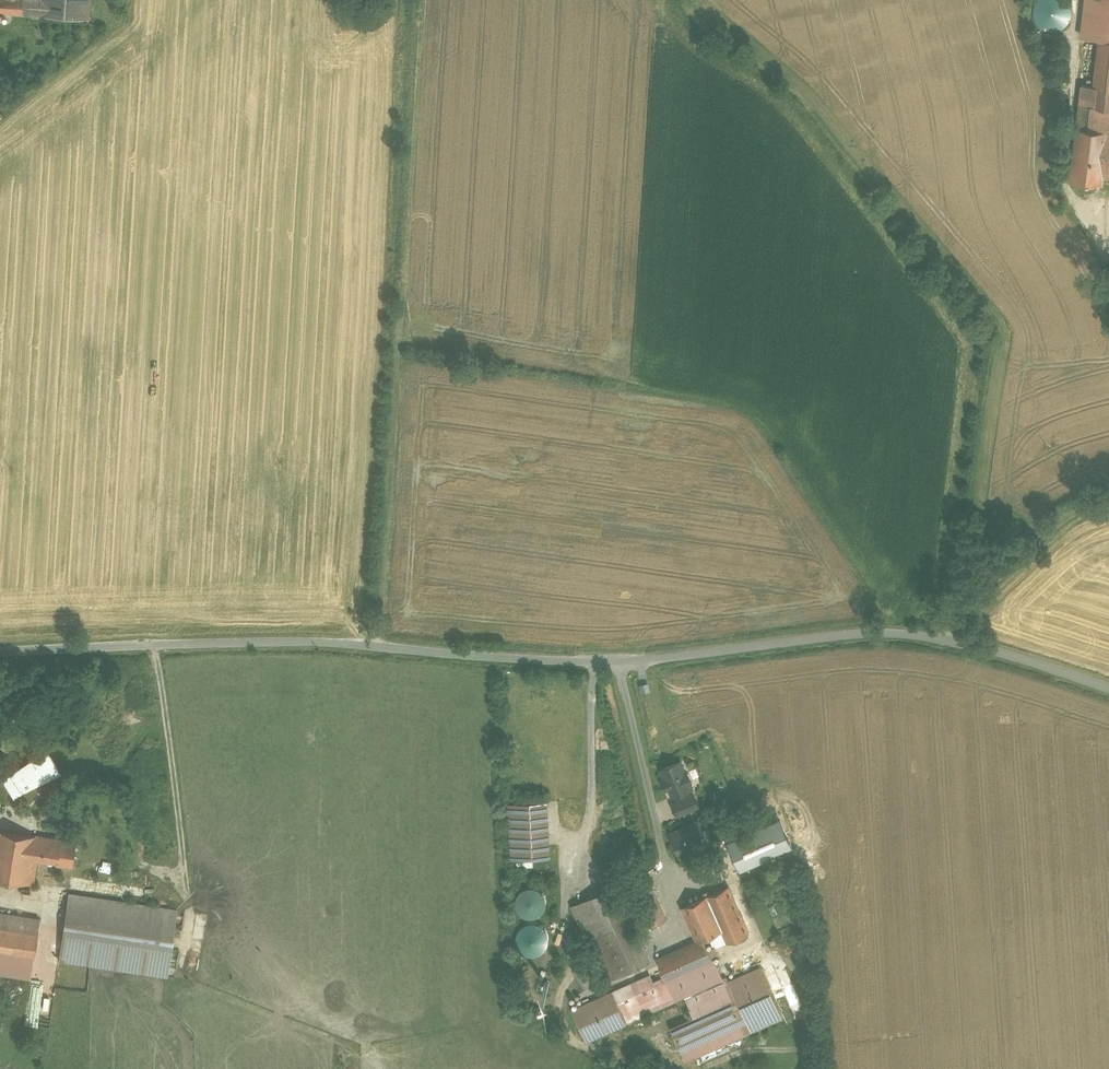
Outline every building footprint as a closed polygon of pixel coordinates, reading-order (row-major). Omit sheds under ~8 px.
[(22,14),(23,0),(0,0),(0,12),(22,14)] [(22,14),(88,19),(89,0),(23,0),(22,14)] [(1036,2),(1034,6),(1034,8),(1034,10),(1033,12),(1034,14),(1034,16),(1035,18),(1035,20),(1037,22),(1038,25),(1040,26),(1042,28),(1044,29),(1047,30),(1051,31),(1054,31),(1057,31),(1059,30),(1061,29),(1063,28),(1064,27),(1066,26),(1068,24),(1069,21),(1071,18),(1071,16),(1072,14),(1072,11),(1072,8),(1071,6),(1070,4),(1069,1),(1068,0),(1037,0),(1036,2)] [(1082,36),(1108,40),(1108,0),(1086,0),(1082,36)] [(1099,39),(1097,56),(1095,74),(1094,85),(1091,105),(1108,107),(1108,40),(1099,39)] [(1097,56),(1088,55),(1086,73),(1095,74),(1097,56)] [(1091,105),(1094,85),(1082,84),(1077,127),(1108,131),(1108,107),(1091,105)] [(1077,127),(1070,181),(1102,184),(1103,175),(1108,176),(1108,131),(1077,127)] [(648,682),(638,684),(641,693),(650,690),(648,682)] [(685,771),(680,761),(661,769),(666,779),(664,780),(668,788),(669,787),(673,796),(692,788),(691,785),(692,784),(686,771),(685,771)] [(0,776),(0,801),(9,803),(13,778),(0,776)] [(28,780),(13,778),(9,803),(8,814),(22,816),(28,780)] [(673,816),(698,808),(694,792),(668,800),(673,816)] [(509,858),(550,856),(547,800),(506,802),(509,858)] [(709,845),(699,821),(670,833),(681,857),(709,845)] [(760,829),(725,844),(733,864),(769,848),(760,829)] [(37,835),(37,836),(0,830),(0,878),(34,883),(37,860),(57,863),(56,864),(72,866),(76,841),(37,835)] [(667,919),(646,873),(630,880),(650,927),(667,919)] [(728,885),(682,906),(697,940),(698,941),(704,938),(723,930),(728,942),(749,933),(728,885)] [(536,917),(545,895),(522,886),(513,908),(536,917)] [(597,891),(570,904),(585,937),(612,924),(597,891)] [(177,909),(69,893),(59,960),(167,976),(177,909)] [(0,912),(0,927),(37,933),(40,918),(0,912)] [(512,945),(538,956),(550,931),(523,919),(512,945)] [(634,921),(589,942),(607,980),(651,959),(634,921)] [(0,927),(0,951),(34,957),(37,933),(0,927)] [(666,979),(659,982),(658,979),(653,982),(649,975),(631,983),(613,991),(626,1022),(676,1000),(676,999),(722,978),(704,938),(698,941),(697,940),(657,958),(666,979)] [(0,951),(0,972),(31,976),(34,957),(0,951)] [(724,982),(687,999),(696,1018),(733,1001),(724,982)]
